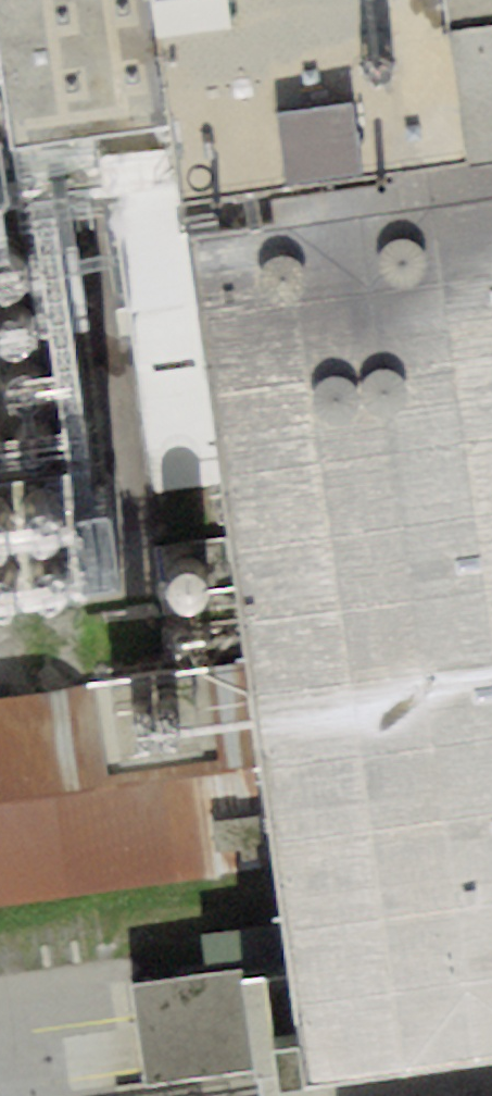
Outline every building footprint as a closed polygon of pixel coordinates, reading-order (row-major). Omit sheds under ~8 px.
[(188,139),(168,0),(0,0),(0,166),(188,139)] [(193,190),(389,164),(491,150),(491,0),(168,0),(188,139),(193,190)] [(491,1048),(491,150),(389,164),(193,190),(257,657),(287,863),(300,957),(316,1073),(491,1048)] [(21,291),(27,287),(31,281),(33,274),(32,267),(30,260),(24,254),(18,250),(10,249),(2,251),(0,252),(0,291),(7,294),(14,293),(21,291)] [(29,352),(34,348),(38,342),(40,335),(40,328),(37,321),(32,315),(25,311),(17,310),(10,312),(3,316),(0,320),(0,345),(2,348),(8,352),(15,355),(22,354),(29,352)] [(25,407),(32,406),(38,403),(42,398),(45,392),(46,385),(44,379),(41,374),(36,369),(30,367),(24,367),(18,368),(12,372),(8,377),(6,383),(6,390),(8,396),(12,402),(18,405),(25,407)] [(34,467),(41,466),(47,464),(51,459),(54,452),(55,446),(53,440),(50,434),(45,430),(39,428),(33,427),(27,429),(21,432),(17,437),(15,444),(15,450),(17,457),(21,462),(27,466),(34,467)] [(49,542),(55,540),(61,536),(65,530),(67,523),(67,516),(64,508),(59,503),(52,499),(44,498),(37,500),(30,504),(25,509),(23,516),(23,523),(25,530),(29,536),(35,540),(41,542),(49,542)] [(2,545),(8,541),(12,535),(14,528),(14,521),(11,514),(6,508),(0,505),(0,546),(2,545)] [(56,601),(63,599),(69,595),(73,589),(75,582),(74,575),(72,567),(66,562),(60,558),(52,557),(44,559),(38,563),(33,568),(31,575),(30,582),(33,589),(37,595),(42,599),(49,601),(56,601)] [(12,605),(17,600),(21,594),(23,587),(23,580),(20,573),(15,567),(8,564),(0,563),(0,607),(5,607),(12,605)] [(191,609),(197,607),(203,603),(207,597),(209,591),(209,584),(206,577),(202,572),(195,568),(188,567),(181,568),(175,571),(170,576),(168,583),(167,589),(169,596),(172,602),(178,606),(184,609),(191,609)] [(0,694),(0,904),(287,863),(257,657),(0,694)] [(132,981),(148,1095),(149,1095),(316,1073),(300,957),(132,981)] [(316,1073),(319,1095),(491,1095),(491,1048),(316,1073)]
